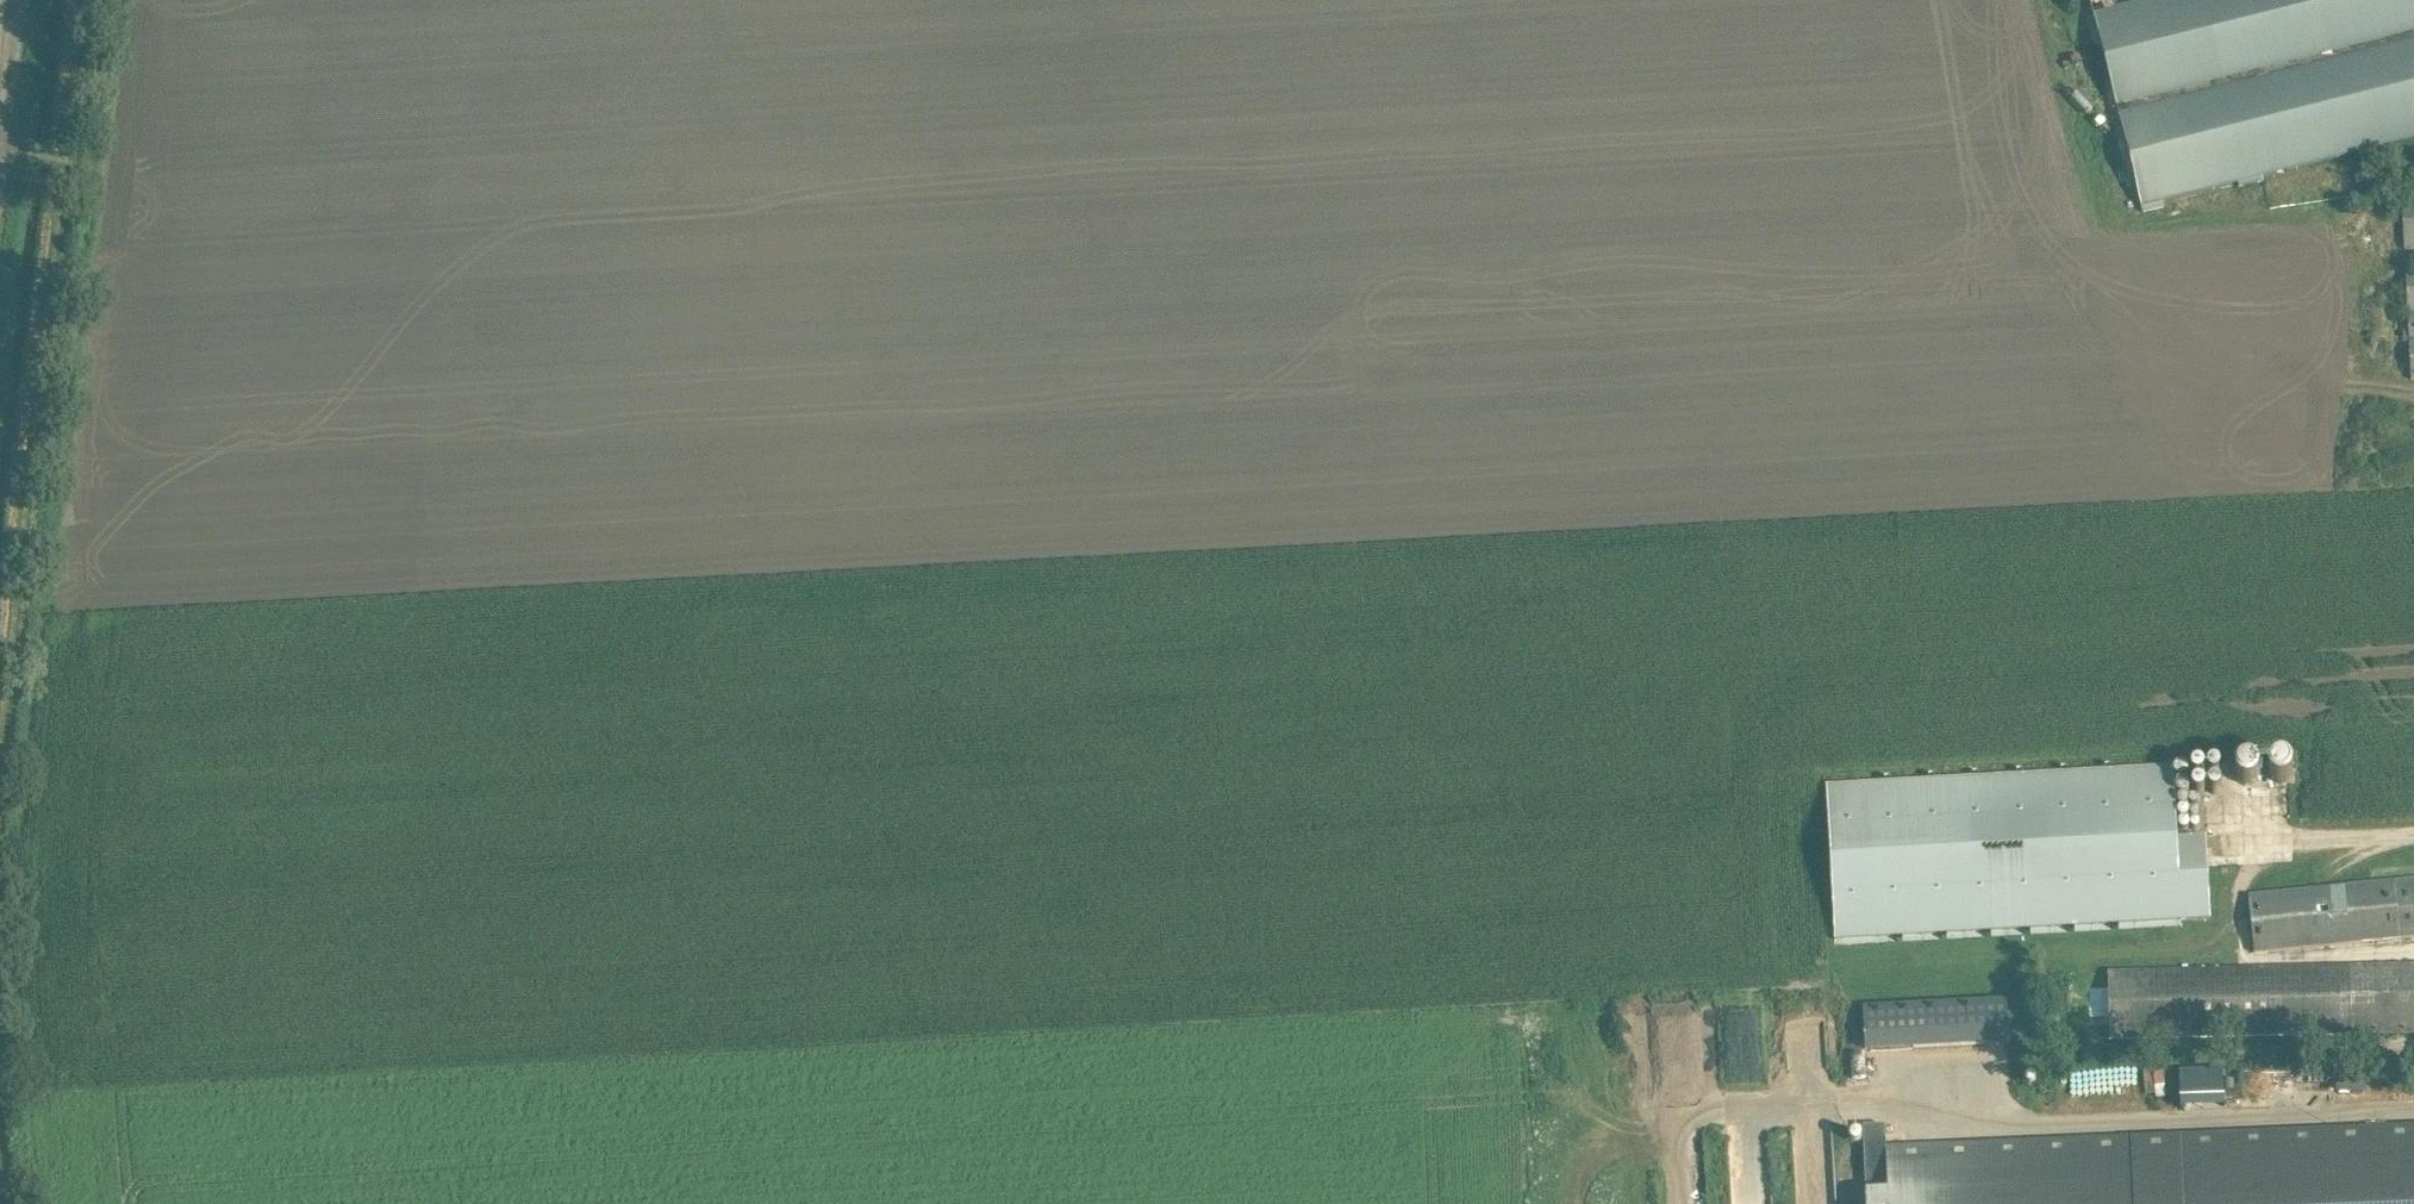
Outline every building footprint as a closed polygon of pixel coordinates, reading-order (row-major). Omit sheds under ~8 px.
[(2094,14),(2117,8),(2115,0),(2091,0),(2094,14)] [(2093,14),(2142,207),(2143,213),(2165,207),(2164,202),(2238,183),(2239,187),(2263,181),(2262,177),(2358,152),(2360,157),(2383,151),(2382,146),(2413,138),(2413,0),(2150,0),(2117,8),(2094,14),(2093,14)] [(2405,249),(2413,249),(2413,198),(2402,198),(2405,249)] [(2411,380),(2413,380),(2413,272),(2406,273),(2411,380)] [(2269,765),(2267,772),(2269,778),(2274,782),(2280,784),(2286,782),(2291,777),(2292,771),(2291,765),(2286,760),(2279,759),(2273,761),(2269,765)] [(2241,763),(2236,767),(2234,773),(2236,780),(2241,784),(2247,786),(2254,784),(2258,779),(2259,772),(2257,767),(2252,763),(2246,761),(2241,763)] [(1826,785),(1835,940),(2211,919),(2206,835),(2178,837),(2174,766),(1826,785)] [(2255,953),(2413,936),(2413,878),(2249,895),(2255,953)] [(2110,1035),(2413,1030),(2413,964),(2345,965),(2110,968),(2110,1035)] [(1863,1008),(1866,1055),(2009,1047),(2007,1000),(1863,1008)] [(1863,1126),(1867,1203),(2413,1203),(2413,1126),(1887,1148),(1886,1125),(1863,1126)]
